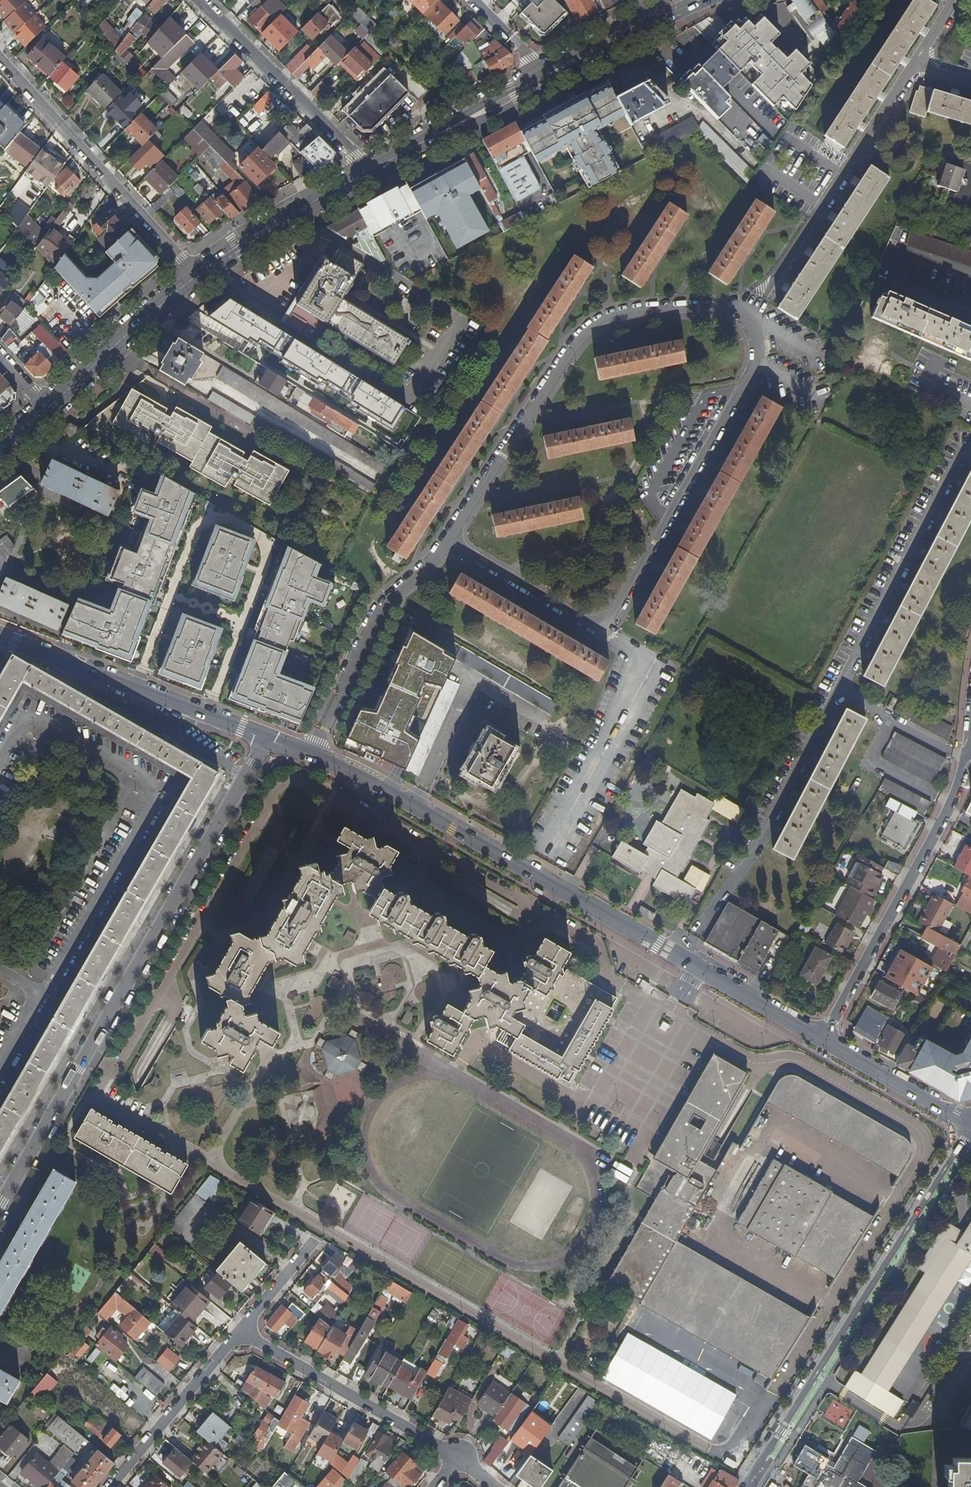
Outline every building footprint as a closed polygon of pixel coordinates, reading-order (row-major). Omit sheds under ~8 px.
[(0,2),(0,11),(6,18),(26,0),(2,0),(0,2)] [(27,0),(26,0),(6,18),(4,20),(15,32),(35,14),(37,12),(27,0)] [(166,0),(153,0),(148,7),(156,13),(166,0)] [(261,33),(274,19),(276,20),(286,9),(277,0),(255,0),(252,3),(252,4),(256,8),(254,10),(256,12),(249,20),(261,33)] [(423,14),(424,13),(437,0),(409,0),(423,14)] [(446,35),(459,21),(438,0),(437,0),(424,13),(446,35)] [(566,11),(556,0),(539,0),(538,0),(531,0),(521,11),(543,32),(545,32),(566,11)] [(607,8),(604,6),(601,0),(567,0),(573,11),(574,11),(579,20),(599,9),(600,11),(607,8)] [(812,0),(791,0),(793,2),(790,3),(789,4),(789,5),(789,6),(789,7),(789,8),(790,9),(791,10),(793,10),(794,9),(797,7),(810,27),(809,28),(815,37),(830,26),(829,25),(821,13),(812,0)] [(823,12),(827,9),(821,0),(812,0),(821,13),(823,12)] [(922,25),(935,6),(935,7),(936,6),(927,0),(913,0),(826,135),(825,134),(824,135),(844,148),(845,148),(844,147),(856,128),(860,121),(876,98),(880,91),(898,63),(903,56),(918,32),(922,25)] [(852,4),(851,2),(844,13),(840,17),(842,19),(834,32),(840,40),(866,0),(855,0),(852,4)] [(318,13),(303,29),(314,40),(325,29),(328,31),(342,17),(329,4),(319,14),(318,13)] [(193,17),(180,6),(160,28),(158,30),(164,36),(174,24),(182,30),(193,17)] [(376,25),(359,8),(352,15),(362,25),(369,32),(376,25)] [(127,21),(134,26),(142,15),(143,14),(137,9),(127,21)] [(842,19),(840,17),(838,16),(833,22),(826,13),(825,14),(823,12),(821,13),(829,25),(830,26),(834,32),(842,19)] [(35,14),(15,32),(14,33),(26,46),(46,26),(35,14)] [(142,32),(151,38),(158,30),(160,28),(142,15),(134,26),(123,40),(117,49),(116,50),(129,64),(134,58),(128,51),(142,32)] [(727,25),(801,101),(812,84),(801,73),(810,64),(796,50),(787,59),(777,49),(776,50),(770,44),(779,34),(763,17),(753,27),(744,18),(740,22),(737,20),(733,24),(730,21),(727,25)] [(115,32),(104,19),(97,27),(117,49),(123,40),(119,36),(117,38),(113,34),(115,32)] [(458,39),(467,47),(473,41),(475,39),(484,30),(485,29),(474,19),(465,28),(454,38),(457,40),(458,39)] [(288,35),(274,21),(262,34),(276,48),(288,35)] [(369,32),(362,25),(356,31),(363,38),(364,38),(369,32)] [(448,39),(450,42),(452,40),(454,38),(465,28),(462,25),(448,39)] [(738,70),(739,71),(748,62),(761,75),(752,85),(773,106),(782,96),(795,109),(801,101),(727,25),(719,32),(721,34),(717,39),(720,42),(714,47),(718,50),(725,58),(738,70)] [(489,35),(484,30),(475,39),(480,43),(489,35)] [(387,50),(369,32),(364,38),(382,55),(387,50)] [(158,62),(166,70),(193,42),(185,35),(178,43),(167,53),(158,62)] [(341,46),(331,35),(319,48),(326,56),(330,59),(331,60),(336,66),(341,61),(352,49),(346,42),(341,46)] [(162,49),(167,53),(178,43),(173,38),(162,49)] [(29,56),(51,75),(62,62),(66,58),(43,39),(29,56)] [(480,48),(475,39),(473,41),(481,54),(483,52),(480,48)] [(464,50),(452,40),(450,42),(449,44),(459,52),(461,53),(464,50)] [(496,40),(492,43),(493,46),(491,47),(503,68),(511,64),(512,56),(496,40)] [(356,49),(345,61),(361,77),(365,73),(379,58),(364,42),(356,49)] [(491,42),(480,48),(483,52),(491,47),(493,46),(492,43),(491,42)] [(476,83),(459,52),(449,44),(444,48),(466,88),(476,83)] [(356,49),(354,47),(352,49),(341,61),(343,63),(345,61),(356,49)] [(478,67),(485,78),(503,68),(491,47),(483,52),(487,62),(484,63),(478,67)] [(326,56),(319,48),(310,57),(293,74),(297,78),(308,67),(312,70),(316,74),(326,64),(322,60),(326,56)] [(303,50),(286,67),(293,74),(310,57),(303,50)] [(727,83),(739,71),(738,70),(725,58),(718,50),(706,61),(700,67),(721,89),(727,83)] [(183,72),(199,88),(210,78),(217,71),(200,54),(183,72)] [(227,82),(234,88),(244,78),(235,69),(242,62),(235,54),(217,72),(217,71),(210,78),(220,88),(227,82)] [(151,70),(136,56),(134,58),(129,64),(140,75),(142,78),(151,70)] [(322,60),(326,64),(330,59),(326,56),(322,60)] [(361,77),(345,61),(343,63),(352,72),(355,75),(359,79),(361,77)] [(79,77),(62,62),(51,75),(50,77),(66,91),(79,77)] [(166,70),(158,62),(151,69),(155,73),(163,81),(168,86),(176,79),(166,70)] [(342,109),(362,130),(371,130),(408,93),(383,67),(342,109)] [(690,74),(682,83),(704,105),(718,119),(729,108),(724,104),(730,97),(721,89),(700,67),(692,76),(690,74)] [(158,87),(163,81),(155,73),(149,78),(158,87)] [(87,90),(106,109),(120,95),(122,93),(102,75),(87,90)] [(140,87),(150,93),(154,85),(144,79),(140,87)] [(649,79),(616,97),(625,115),(631,126),(634,124),(633,123),(669,103),(666,98),(649,79)] [(321,80),(310,92),(316,98),(327,86),(321,80)] [(606,80),(519,128),(530,150),(537,162),(558,150),(557,148),(567,142),(575,155),(572,157),(578,170),(581,168),(591,185),(617,172),(608,154),(611,152),(604,139),(601,141),(594,127),(601,124),(602,126),(625,115),(616,97),(606,80)] [(958,98),(950,95),(935,91),(935,90),(933,90),(920,86),(918,91),(916,91),(909,112),(925,117),(927,112),(928,112),(970,125),(970,102),(958,98)] [(106,109),(126,129),(140,115),(135,110),(145,100),(135,89),(124,99),(120,95),(106,109)] [(177,101),(165,89),(159,95),(166,101),(171,107),(177,101)] [(268,92),(253,108),(259,115),(275,99),(268,92)] [(161,106),(166,101),(159,95),(155,100),(161,106)] [(5,105),(0,110),(0,141),(7,147),(26,125),(5,105)] [(189,118),(193,113),(182,106),(179,111),(189,118)] [(131,134),(143,146),(143,145),(158,130),(141,114),(140,115),(126,129),(124,131),(129,136),(131,134)] [(695,131),(698,127),(692,116),(641,143),(648,156),(695,131)] [(277,130),(280,132),(290,123),(287,120),(277,130)] [(725,142),(702,120),(700,123),(698,127),(695,131),(700,136),(709,145),(718,154),(725,142)] [(236,156),(201,121),(193,129),(210,146),(226,161),(228,164),(231,162),(236,156)] [(523,154),(530,150),(519,128),(515,121),(482,139),(491,156),(494,161),(516,201),(541,187),(523,154)] [(312,153),(305,158),(314,167),(317,170),(333,161),(336,153),(308,125),(300,132),(291,122),(290,123),(280,132),(294,147),(301,154),(307,148),(312,153)] [(599,128),(602,126),(601,124),(594,127),(601,141),(604,139),(599,128)] [(184,138),(201,155),(210,146),(193,129),(184,138)] [(285,156),(292,149),(294,147),(280,132),(262,150),(270,158),(279,149),(285,156)] [(5,151),(28,168),(29,167),(42,150),(20,133),(5,151)] [(566,146),(572,157),(575,155),(567,142),(557,148),(558,150),(566,146)] [(755,172),(725,142),(718,154),(748,184),(755,172)] [(148,150),(143,145),(143,146),(129,160),(139,170),(147,163),(151,167),(162,156),(152,145),(148,150)] [(217,170),(223,164),(226,161),(210,146),(201,155),(195,162),(200,168),(208,160),(217,170)] [(56,156),(44,147),(42,150),(54,159),(56,156)] [(294,147),(292,149),(299,157),(301,154),(294,147)] [(497,198),(468,147),(460,152),(463,158),(480,188),(504,231),(526,219),(521,210),(503,220),(492,201),(497,198)] [(240,167),(257,185),(276,167),(258,149),(240,167)] [(29,167),(51,183),(64,166),(54,159),(42,150),(29,167)] [(608,154),(617,172),(620,170),(611,152),(608,154)] [(303,158),(309,170),(314,167),(305,158),(304,157),(303,158)] [(427,178),(409,188),(421,210),(426,219),(437,212),(457,248),(488,230),(469,195),(480,188),(463,158),(445,168),(445,170),(428,179),(427,178)] [(145,177),(162,194),(163,194),(168,188),(169,187),(174,182),(178,178),(161,161),(145,177)] [(226,161),(223,164),(241,182),(243,181),(244,180),(235,171),(228,164),(226,161)] [(231,162),(228,164),(235,171),(238,169),(231,162)] [(947,162),(940,185),(955,190),(962,167),(947,162)] [(861,181),(857,188),(838,217),(834,223),(815,252),(811,259),(792,287),(787,294),(779,308),(778,307),(777,308),(787,314),(794,318),(797,321),(798,320),(797,319),(815,292),(889,179),(890,179),(870,166),(871,167),(861,181)] [(60,193),(64,190),(67,193),(80,181),(68,167),(55,179),(59,184),(56,187),(60,193)] [(588,187),(591,185),(581,168),(578,170),(588,187)] [(18,199),(21,195),(32,201),(41,186),(22,175),(10,195),(18,199)] [(232,194),(230,196),(244,211),(260,201),(243,181),(241,182),(241,183),(243,185),(237,190),(232,194)] [(385,195),(407,183),(405,181),(384,193),(385,195)] [(188,197),(174,182),(169,187),(183,202),(188,197)] [(407,217),(421,210),(409,188),(407,183),(385,195),(397,218),(398,217),(398,218),(405,215),(407,217)] [(201,194),(205,190),(199,184),(195,188),(201,194)] [(168,199),(170,198),(174,195),(168,188),(163,194),(168,199)] [(215,192),(210,197),(211,198),(224,212),(231,219),(239,214),(223,196),(220,198),(215,192)] [(359,210),(385,195),(384,193),(357,207),(359,210)] [(168,199),(163,194),(162,194),(150,206),(155,211),(170,198),(168,199)] [(392,220),(397,218),(385,195),(359,210),(373,235),(386,228),(384,225),(393,221),(392,220)] [(210,224),(224,212),(211,198),(207,202),(198,210),(210,224)] [(756,199),(708,272),(727,284),(775,212),(756,199)] [(670,202),(622,276),(641,287),(688,214),(670,202)] [(75,206),(70,203),(52,226),(57,230),(75,206)] [(189,233),(201,222),(188,207),(176,218),(176,219),(173,220),(180,228),(182,225),(189,233)] [(120,226),(117,224),(120,222),(109,210),(97,221),(107,232),(99,240),(108,250),(109,251),(116,243),(127,233),(120,226)] [(359,210),(328,227),(345,238),(356,232),(357,234),(359,233),(363,239),(355,244),(371,254),(375,250),(378,254),(381,252),(373,235),(359,210)] [(29,223),(25,218),(18,227),(36,248),(40,243),(25,227),(29,223)] [(129,231),(120,222),(117,224),(120,226),(127,233),(129,231)] [(41,242),(36,248),(54,268),(64,255),(67,251),(73,243),(76,239),(70,235),(67,239),(66,241),(64,239),(65,237),(52,228),(41,242)] [(911,230),(907,244),(970,265),(970,250),(911,230)] [(69,260),(54,272),(101,320),(162,270),(129,231),(127,233),(116,243),(109,251),(118,268),(103,283),(92,283),(69,260)] [(340,249),(332,263),(324,258),(283,325),(314,343),(326,325),(393,365),(408,341),(410,342),(412,338),(342,295),(363,263),(340,249)] [(529,329),(518,346),(387,547),(396,553),(393,558),(400,563),(403,558),(406,559),(537,358),(548,341),(546,339),(582,286),(594,267),(575,255),(563,274),(528,328),(529,329)] [(12,281),(1,273),(0,275),(0,297),(12,281)] [(39,292),(42,295),(50,288),(46,285),(39,292)] [(411,400),(216,299),(215,301),(191,288),(175,317),(395,431),(411,400)] [(885,299),(881,297),(879,301),(877,300),(875,304),(877,305),(872,318),(970,361),(970,328),(888,292),(885,299)] [(12,325),(23,310),(9,300),(0,313),(0,316),(12,325)] [(33,343),(24,351),(31,359),(36,355),(33,352),(38,348),(37,348),(43,342),(59,361),(67,353),(41,325),(33,332),(40,340),(35,345),(33,343)] [(16,334),(10,328),(2,340),(7,346),(16,334)] [(26,336),(33,343),(35,345),(40,340),(33,332),(32,331),(26,336)] [(189,377),(195,368),(204,353),(178,337),(169,352),(163,362),(159,369),(185,385),(189,377)] [(681,340),(661,344),(658,345),(657,343),(652,341),(650,345),(650,346),(625,352),(625,350),(620,348),(617,352),(619,353),(595,358),(599,380),(645,370),(686,361),(681,340)] [(37,348),(38,348),(54,366),(59,361),(43,342),(37,348)] [(24,351),(17,357),(35,377),(42,376),(54,366),(38,348),(33,352),(36,355),(31,359),(24,351)] [(389,465),(259,386),(223,365),(217,376),(252,397),(283,416),(284,414),(383,473),(389,465)] [(334,421),(339,413),(332,409),(291,383),(288,388),(284,385),(286,380),(280,377),(273,372),(264,366),(261,371),(264,373),(262,376),(261,375),(260,378),(258,376),(254,381),(277,395),(280,390),(285,393),(287,390),(289,391),(290,390),(312,403),(310,406),(317,410),(315,413),(319,415),(321,413),(334,421)] [(16,400),(17,392),(0,373),(0,412),(16,400)] [(266,498),(272,501),(290,470),(259,452),(256,457),(251,454),(247,459),(242,456),(236,453),(239,448),(209,431),(211,426),(182,409),(179,414),(173,411),(170,417),(164,413),(158,410),(161,405),(131,388),(98,414),(82,429),(114,447),(125,427),(143,436),(145,432),(151,435),(154,429),(160,433),(158,436),(164,439),(162,443),(186,457),(188,453),(194,456),(192,460),(189,465),(195,468),(192,472),(218,487),(221,483),(226,486),(229,480),(235,483),(236,482),(242,485),(240,489),(264,503),(266,498)] [(254,416),(244,410),(212,391),(208,399),(369,494),(376,483),(359,473),(355,470),(283,428),(282,430),(255,414),(254,416)] [(636,623),(646,629),(655,634),(781,407),(762,397),(752,414),(751,413),(745,416),(747,421),(749,420),(733,449),(732,448),(726,451),(728,455),(729,455),(710,490),(709,489),(703,491),(706,496),(707,496),(700,508),(695,517),(691,524),(690,523),(684,526),(686,530),(688,530),(668,565),(667,564),(661,567),(664,571),(665,572),(649,600),(648,599),(642,602),(644,606),(646,606),(636,623)] [(167,408),(161,405),(158,410),(164,413),(167,408)] [(544,437),(548,459),(635,441),(630,419),(607,424),(606,423),(601,420),(599,425),(574,431),(573,429),(568,427),(566,432),(567,432),(544,437)] [(71,437),(80,428),(70,423),(66,427),(64,429),(65,430),(71,437)] [(245,451),(239,448),(236,453),(242,456),(245,451)] [(53,459),(41,483),(108,515),(120,491),(53,459)] [(8,508),(22,527),(37,492),(14,469),(0,478),(0,496),(8,508)] [(863,675),(883,685),(970,515),(970,469),(863,675)] [(187,509),(194,492),(164,475),(163,478),(158,491),(156,496),(141,490),(133,509),(151,516),(149,523),(140,547),(137,553),(127,549),(121,547),(117,559),(114,566),(110,578),(116,580),(123,583),(117,597),(115,603),(112,609),(111,612),(94,606),(78,600),(63,633),(98,646),(97,648),(123,657),(123,656),(131,659),(140,637),(135,636),(137,631),(139,632),(150,602),(153,603),(154,604),(159,590),(163,579),(158,577),(159,573),(165,575),(171,558),(177,544),(174,543),(178,533),(175,532),(177,527),(182,529),(185,522),(186,520),(190,510),(187,509)] [(158,491),(163,478),(160,476),(155,490),(158,491)] [(197,493),(194,492),(187,509),(190,510),(186,520),(188,521),(194,508),(192,507),(197,493)] [(8,508),(0,496),(0,514),(8,508)] [(516,510),(516,511),(493,516),(498,537),(584,519),(580,497),(556,502),(556,501),(550,498),(548,504),(524,509),(523,508),(518,505),(516,510)] [(137,546),(140,547),(149,523),(146,522),(137,546)] [(188,523),(185,522),(182,529),(177,527),(175,532),(178,533),(174,543),(177,544),(179,545),(188,523)] [(250,542),(251,539),(241,536),(240,538),(230,535),(231,532),(221,528),(221,531),(219,536),(215,535),(212,545),(206,559),(207,559),(205,565),(203,564),(199,572),(201,573),(198,582),(208,586),(207,588),(225,595),(226,593),(233,596),(236,587),(238,587),(241,581),(238,580),(242,567),(240,566),(242,562),(244,563),(245,563),(247,559),(251,548),(248,547),(250,542)] [(219,536),(221,531),(214,528),(208,544),(212,545),(215,535),(219,536)] [(7,535),(1,539),(11,553),(14,545),(7,535)] [(0,539),(0,578),(11,553),(1,539),(0,539)] [(251,548),(247,559),(251,560),(257,544),(250,542),(248,547),(251,548)] [(113,558),(117,559),(121,547),(127,549),(128,546),(119,543),(113,558)] [(320,562),(289,544),(289,556),(288,556),(283,568),(280,567),(275,578),(277,579),(274,588),(277,589),(276,594),(272,592),(270,599),(261,621),(258,629),(260,629),(244,672),(245,672),(243,677),(239,675),(230,697),(239,700),(238,701),(264,711),(265,710),(286,718),(289,719),(300,723),(313,693),(303,689),(305,686),(277,675),(278,672),(281,664),(283,659),(285,654),(287,649),(290,640),(293,641),(296,632),(298,627),(299,627),(302,619),(306,610),(309,602),(310,599),(326,605),(328,598),(331,591),(333,585),(314,578),(315,575),(320,562)] [(279,567),(280,567),(283,568),(288,556),(284,554),(279,567)] [(174,559),(171,558),(165,575),(159,573),(158,577),(163,579),(159,590),(162,591),(174,559)] [(114,583),(116,580),(110,578),(114,566),(111,565),(105,580),(114,583)] [(461,574),(450,593),(599,681),(611,662),(593,651),(593,650),(591,644),(586,647),(559,631),(559,630),(557,624),(553,626),(552,627),(518,607),(519,606),(517,601),(512,603),(512,604),(484,588),(485,586),(483,581),(479,583),(478,584),(461,574)] [(0,593),(0,603),(57,629),(69,604),(7,577),(0,593)] [(269,591),(272,592),(276,594),(277,589),(274,588),(277,579),(275,578),(269,591)] [(354,582),(351,588),(358,592),(360,586),(354,582)] [(233,596),(226,593),(225,595),(224,597),(235,601),(240,588),(238,587),(236,587),(233,596)] [(258,620),(261,621),(270,599),(266,598),(258,620)] [(140,637),(153,603),(150,602),(139,632),(137,631),(135,636),(140,637)] [(111,612),(112,609),(95,603),(94,606),(111,612)] [(189,680),(199,684),(203,675),(205,676),(208,667),(206,666),(208,661),(214,647),(218,636),(215,635),(217,630),(218,627),(208,624),(207,626),(197,623),(198,620),(188,616),(187,619),(185,624),(182,623),(178,634),(177,638),(178,639),(180,639),(179,644),(176,643),(171,656),(168,654),(165,661),(168,662),(164,671),(171,673),(170,675),(188,682),(189,680)] [(185,624),(187,619),(180,616),(174,632),(178,634),(182,623),(185,624)] [(296,632),(300,634),(305,621),(302,619),(299,627),(298,627),(296,632)] [(367,742),(380,747),(383,741),(391,723),(433,629),(420,623),(367,742)] [(257,628),(239,675),(243,677),(245,672),(244,672),(260,629),(258,629),(257,628)] [(223,633),(217,630),(215,635),(218,636),(214,647),(217,648),(223,633)] [(98,646),(63,633),(61,636),(130,663),(131,659),(123,656),(123,657),(97,648),(98,646)] [(456,660),(550,715),(558,703),(462,646),(456,660)] [(13,655),(0,679),(0,721),(24,680),(192,777),(0,1112),(0,1153),(219,774),(201,763),(32,665),(31,666),(13,655)] [(169,677),(170,675),(171,673),(164,671),(168,662),(165,661),(164,660),(159,673),(169,677)] [(306,683),(278,672),(277,675),(305,686),(306,683)] [(203,675),(199,684),(189,680),(188,682),(187,684),(201,689),(206,676),(205,676),(203,675)] [(460,685),(447,679),(409,762),(406,770),(418,776),(460,685)] [(284,722),(286,718),(265,710),(264,711),(238,701),(239,700),(230,697),(229,701),(284,722)] [(900,700),(894,712),(947,739),(953,727),(900,700)] [(847,708),(773,849),(793,859),(866,719),(847,708)] [(408,730),(391,723),(383,741),(400,748),(408,730)] [(488,725),(466,762),(459,776),(460,776),(476,786),(478,783),(495,793),(511,765),(521,748),(519,746),(504,738),(506,735),(488,725)] [(895,732),(882,757),(934,784),(947,759),(895,732)] [(886,778),(880,790),(925,814),(932,802),(886,778)] [(644,854),(642,853),(621,840),(620,841),(621,842),(612,858),(613,857),(634,870),(638,872),(638,873),(639,874),(641,869),(656,878),(652,886),(653,887),(654,886),(686,905),(685,906),(686,906),(697,889),(697,888),(702,892),(711,877),(693,867),(684,882),(677,878),(710,822),(711,822),(706,819),(715,805),(716,804),(697,793),(696,794),(697,794),(695,797),(681,789),(680,790),(681,791),(661,824),(658,821),(657,821),(643,844),(646,846),(648,847),(644,854)] [(913,819),(918,812),(914,809),(895,800),(891,808),(898,812),(883,837),(903,848),(903,846),(902,846),(916,823),(917,823),(917,822),(913,819)] [(487,1027),(494,1025),(495,1025),(503,1029),(497,1040),(559,1076),(561,1072),(564,1074),(562,1077),(569,1082),(575,1071),(572,1069),(584,1049),(587,1051),(617,998),(567,969),(557,988),(553,986),(560,973),(558,972),(570,952),(544,937),(524,948),(527,960),(523,961),(526,970),(520,979),(509,983),(506,971),(498,974),(483,965),(492,951),(483,945),(480,936),(477,937),(475,936),(474,933),(466,936),(446,924),(443,915),(440,916),(439,915),(438,912),(430,915),(410,903),(408,895),(404,896),(403,895),(402,891),(393,893),(383,888),(380,879),(381,877),(391,874),(390,866),(398,852),(386,845),(377,848),(375,846),(373,837),(365,839),(344,827),(336,841),(349,848),(346,853),(336,856),(337,862),(332,871),(323,874),(322,870),(318,871),(316,862),(298,867),(300,874),(287,898),(282,899),(283,904),(266,933),(249,937),(239,931),(229,934),(232,941),(213,974),(206,977),(208,985),(220,992),(221,996),(224,995),(227,1004),(216,1023),(218,1024),(216,1026),(207,1028),(201,1040),(215,1048),(217,1056),(227,1053),(233,1056),(229,1063),(243,1070),(258,1045),(256,1044),(259,1039),(271,1046),(279,1032),(259,1020),(256,1013),(247,1016),(245,1015),(243,1005),(251,1003),(249,995),(267,963),(283,958),(294,964),(304,962),(302,954),(315,931),(320,930),(319,924),(336,895),(343,893),(341,884),(352,881),(355,893),(363,891),(377,899),(368,914),(377,919),(378,923),(382,922),(392,928),(393,932),(398,931),(411,938),(412,943),(417,942),(426,947),(427,951),(432,951),(447,959),(448,963),(452,962),(463,968),(464,972),(469,972),(477,976),(479,986),(478,988),(468,990),(470,997),(462,1012),(447,1003),(441,1013),(432,1015),(433,1018),(432,1020),(429,1020),(432,1029),(426,1039),(452,1054),(456,1048),(459,1047),(459,1042),(465,1032),(469,1031),(468,1027),(472,1019),(482,1015),(484,1017),(487,1027)] [(955,867),(970,876),(970,848),(966,846),(955,867)] [(880,872),(883,867),(858,853),(846,875),(849,877),(845,883),(858,890),(872,897),(879,885),(878,884),(883,874),(880,872)] [(889,861),(885,868),(899,875),(903,867),(901,865),(889,861)] [(967,881),(962,890),(964,891),(958,904),(957,906),(970,913),(970,877),(968,882),(967,881)] [(844,910),(840,917),(859,928),(867,914),(870,916),(875,908),(871,906),(875,899),(872,897),(858,890),(847,911),(844,910)] [(953,904),(934,893),(919,922),(928,927),(938,932),(953,904)] [(728,902),(706,941),(757,970),(779,930),(728,902)] [(637,914),(652,920),(656,913),(641,906),(637,914)] [(837,923),(826,944),(842,953),(854,932),(837,923)] [(938,932),(928,927),(921,939),(940,949),(935,958),(920,949),(916,957),(933,967),(940,971),(942,968),(947,971),(961,945),(938,932)] [(344,938),(352,942),(356,934),(347,930),(344,938)] [(816,948),(801,975),(817,984),(832,957),(816,948)] [(916,957),(901,949),(886,978),(918,995),(933,967),(916,957)] [(336,990),(341,981),(332,976),(327,986),(336,990)] [(872,997),(894,1009),(902,994),(881,983),(872,997)] [(858,1027),(878,1039),(889,1019),(886,1017),(884,1015),(878,1013),(873,1009),(867,1007),(856,1026),(858,1027)] [(883,1046),(890,1050),(896,1053),(909,1031),(893,1022),(886,1034),(884,1033),(879,1043),(883,1046)] [(856,1026),(853,1031),(875,1043),(878,1039),(858,1027),(856,1026)] [(324,1049),(329,1069),(325,1076),(333,1081),(337,1073),(356,1068),(364,1073),(369,1065),(361,1060),(356,1041),(360,1033),(352,1029),(348,1036),(329,1041),(321,1037),(317,1045),(324,1049)] [(966,1051),(962,1060),(919,1037),(914,1047),(907,1043),(896,1063),(959,1099),(967,1097),(967,1094),(970,1093),(970,1041),(966,1051)] [(670,1177),(668,1176),(608,1281),(642,1301),(641,1304),(772,1381),(811,1318),(676,1242),(717,1172),(697,1161),(694,1159),(740,1079),(740,1078),(740,1077),(716,1063),(715,1063),(714,1063),(714,1064),(713,1064),(660,1156),(692,1176),(686,1186),(670,1177)] [(780,1080),(779,1082),(767,1102),(899,1178),(910,1159),(910,1158),(911,1156),(912,1153),(912,1150),(911,1146),(910,1143),(908,1141),(906,1139),(798,1077),(796,1076),(794,1075),(792,1075),(790,1075),(787,1076),(785,1077),(783,1078),(780,1080)] [(137,1138),(89,1111),(75,1135),(170,1192),(185,1167),(159,1151),(137,1138)] [(874,1217),(774,1160),(737,1224),(835,1279),(874,1217)] [(75,1181),(54,1169),(0,1262),(0,1312),(75,1181)] [(219,1182),(210,1177),(197,1193),(206,1199),(219,1182)] [(206,1202),(196,1194),(167,1229),(177,1237),(206,1202)] [(258,1234),(273,1211),(253,1199),(238,1220),(258,1234)] [(209,1218),(198,1231),(207,1239),(219,1226),(209,1218)] [(857,1372),(846,1390),(871,1406),(883,1387),(887,1390),(970,1256),(970,1226),(964,1237),(948,1226),(920,1269),(928,1274),(864,1376),(857,1372)] [(248,1286),(271,1259),(246,1238),(223,1266),(248,1286)] [(165,1251),(155,1243),(149,1250),(159,1258),(165,1251)] [(337,1253),(321,1272),(333,1282),(349,1295),(354,1287),(350,1285),(337,1274),(343,1267),(341,1265),(345,1260),(337,1253)] [(353,1271),(359,1261),(355,1258),(348,1267),(353,1271)] [(958,1281),(968,1287),(970,1283),(970,1259),(958,1281)] [(137,1286),(142,1281),(131,1272),(127,1277),(137,1286)] [(220,1299),(233,1283),(219,1272),(206,1287),(220,1299)] [(325,1288),(344,1304),(349,1295),(333,1282),(321,1272),(305,1292),(317,1301),(321,1297),(319,1295),(325,1288)] [(403,1299),(407,1301),(412,1292),(390,1279),(384,1288),(394,1294),(403,1299)] [(193,1286),(175,1308),(181,1313),(192,1323),(199,1314),(195,1310),(206,1297),(193,1286)] [(107,1320),(118,1306),(124,1298),(115,1291),(98,1312),(107,1320)] [(389,1299),(381,1294),(351,1346),(346,1355),(343,1360),(351,1364),(372,1328),(377,1331),(387,1315),(381,1312),(389,1299)] [(400,1305),(403,1299),(394,1294),(391,1300),(400,1305)] [(210,1301),(206,1297),(195,1310),(199,1314),(210,1301)] [(137,1309),(124,1298),(118,1306),(130,1317),(136,1310),(137,1309)] [(637,1308),(624,1299),(607,1328),(620,1336),(637,1308)] [(319,1313),(322,1305),(315,1302),(312,1311),(319,1313)] [(287,1309),(283,1305),(267,1324),(276,1332),(285,1321),(292,1327),(304,1313),(293,1303),(287,1309)] [(430,1316),(452,1329),(458,1318),(436,1305),(430,1316)] [(321,1309),(317,1315),(320,1317),(331,1327),(335,1320),(321,1309)] [(152,1323),(136,1310),(130,1317),(122,1326),(137,1340),(152,1323)] [(181,1313),(165,1332),(183,1347),(198,1328),(192,1323),(181,1313)] [(320,1317),(306,1341),(319,1348),(328,1333),(331,1328),(331,1327),(320,1317)] [(447,1339),(438,1354),(446,1359),(455,1344),(463,1348),(469,1338),(463,1335),(468,1325),(459,1319),(447,1339)] [(340,1323),(335,1320),(331,1327),(331,1328),(335,1330),(340,1323)] [(87,1325),(81,1332),(85,1335),(88,1337),(93,1330),(87,1325)] [(102,1338),(96,1345),(116,1361),(129,1345),(121,1338),(122,1337),(111,1327),(106,1332),(105,1331),(100,1337),(102,1338)] [(82,1339),(85,1335),(81,1332),(79,1334),(64,1352),(76,1362),(90,1345),(82,1339)] [(340,1340),(328,1333),(319,1348),(318,1350),(324,1354),(324,1355),(332,1360),(338,1350),(346,1355),(351,1346),(340,1340)] [(318,1350),(319,1348),(306,1341),(304,1344),(317,1351),(318,1350)] [(510,1358),(513,1348),(503,1346),(501,1355),(510,1358)] [(168,1349),(158,1360),(170,1370),(180,1358),(168,1349)] [(403,1362),(379,1349),(365,1374),(388,1387),(389,1385),(400,1367),(403,1362)] [(606,1380),(626,1390),(638,1367),(619,1357),(606,1380)] [(442,1364),(435,1359),(427,1373),(434,1377),(442,1364)] [(541,1372),(544,1367),(533,1361),(530,1365),(541,1372)] [(247,1382),(241,1389),(255,1400),(261,1389),(270,1374),(259,1368),(258,1368),(256,1366),(251,1375),(247,1382)] [(144,1367),(135,1377),(156,1395),(165,1385),(144,1367)] [(389,1385),(412,1399),(427,1373),(420,1369),(416,1376),(400,1367),(389,1385)] [(6,1402),(19,1380),(0,1369),(0,1398),(6,1402)] [(40,1400),(57,1380),(48,1372),(45,1375),(40,1381),(31,1392),(40,1400)] [(36,1378),(40,1381),(45,1375),(41,1372),(36,1378)] [(261,1389),(266,1391),(279,1398),(287,1385),(284,1383),(270,1374),(261,1389)] [(562,1390),(568,1381),(563,1378),(558,1375),(552,1383),(562,1390)] [(77,1393),(81,1389),(67,1378),(64,1383),(77,1393)] [(241,1389),(247,1382),(244,1380),(240,1378),(235,1384),(241,1389)] [(487,1411),(495,1417),(497,1413),(503,1404),(511,1394),(493,1382),(479,1403),(488,1410),(487,1411)] [(100,1386),(97,1391),(109,1398),(112,1392),(100,1386)] [(871,1406),(893,1420),(903,1404),(886,1393),(887,1390),(883,1387),(871,1406)] [(472,1401),(449,1388),(434,1413),(448,1422),(452,1415),(461,1420),(472,1401)] [(264,1394),(266,1391),(261,1389),(255,1400),(264,1408),(270,1397),(264,1394)] [(84,1394),(81,1399),(91,1407),(95,1402),(84,1394)] [(300,1397),(296,1395),(289,1405),(280,1421),(278,1426),(292,1434),(285,1447),(293,1452),(310,1422),(302,1418),(310,1403),(305,1400),(300,1397)] [(559,1439),(569,1446),(586,1423),(599,1404),(589,1397),(559,1439)] [(662,1410),(667,1413),(674,1400),(668,1397),(662,1410)] [(703,1399),(687,1411),(701,1428),(716,1415),(703,1399)] [(479,1403),(478,1405),(487,1411),(488,1410),(479,1403)] [(516,1413),(503,1404),(497,1413),(495,1417),(492,1420),(508,1430),(510,1428),(514,1430),(523,1417),(519,1414),(520,1413),(518,1411),(516,1413)] [(839,1404),(834,1418),(836,1418),(834,1423),(845,1427),(852,1409),(839,1404)] [(959,1428),(970,1430),(970,1409),(959,1428)] [(46,1424),(49,1426),(58,1415),(55,1412),(46,1424)] [(112,1446),(122,1434),(96,1412),(89,1420),(85,1418),(82,1422),(112,1446)] [(254,1436),(258,1439),(261,1441),(275,1417),(269,1412),(254,1436)] [(337,1419),(324,1412),(309,1439),(322,1446),(317,1454),(331,1462),(335,1455),(338,1450),(344,1439),(330,1431),(337,1419)] [(213,1445),(229,1426),(214,1413),(197,1432),(207,1440),(213,1445)] [(40,1486),(47,1486),(63,1467),(72,1456),(86,1438),(58,1415),(49,1426),(48,1428),(56,1435),(65,1442),(63,1445),(48,1464),(36,1454),(22,1472),(40,1486)] [(240,1432),(239,1434),(247,1440),(262,1453),(278,1426),(280,1421),(275,1417),(261,1441),(258,1439),(254,1444),(240,1432)] [(531,1427),(524,1421),(516,1432),(523,1437),(531,1427)] [(368,1431),(366,1434),(371,1438),(379,1425),(373,1422),(368,1431)] [(366,1434),(368,1431),(354,1423),(344,1440),(358,1448),(366,1434)] [(0,1438),(0,1445),(16,1458),(30,1440),(10,1425),(0,1438)] [(370,1466),(379,1471),(381,1469),(396,1442),(379,1432),(366,1454),(375,1459),(370,1466)] [(243,1445),(247,1440),(239,1434),(238,1433),(234,1438),(243,1445)] [(54,1437),(63,1445),(65,1442),(56,1435),(54,1437)] [(493,1449),(484,1461),(490,1466),(509,1441),(502,1435),(492,1449),(493,1449)] [(637,1470),(586,1437),(586,1438),(589,1440),(558,1486),(626,1486),(637,1470)] [(810,1474),(803,1486),(865,1486),(858,1483),(877,1452),(853,1438),(835,1469),(827,1464),(830,1459),(806,1445),(795,1465),(810,1474)] [(207,1440),(190,1460),(191,1461),(206,1473),(223,1454),(213,1445),(207,1440)] [(505,1457),(520,1468),(530,1454),(533,1451),(518,1440),(505,1457)] [(179,1476),(191,1461),(190,1460),(176,1448),(163,1463),(179,1476)] [(115,1462),(99,1449),(88,1463),(85,1461),(83,1463),(86,1465),(73,1481),(81,1486),(94,1486),(115,1462)] [(386,1474),(402,1486),(410,1486),(421,1474),(413,1468),(417,1464),(403,1453),(386,1474)] [(530,1454),(520,1468),(516,1474),(533,1486),(540,1486),(552,1470),(530,1454)] [(347,1464),(335,1455),(331,1462),(331,1463),(348,1478),(354,1467),(348,1462),(347,1464)] [(78,1461),(72,1456),(63,1467),(68,1472),(70,1472),(78,1461)] [(953,1456),(953,1467),(948,1467),(947,1486),(970,1486),(970,1457),(953,1456)] [(365,1462),(360,1458),(354,1467),(348,1478),(353,1482),(365,1462)] [(720,1471),(711,1466),(699,1485),(702,1486),(710,1486),(720,1471)] [(62,1479),(68,1472),(63,1467),(47,1486),(72,1486),(62,1479)] [(332,1485),(334,1486),(335,1486),(339,1482),(340,1484),(344,1479),(333,1469),(318,1486),(331,1486),(332,1485)] [(735,1478),(721,1471),(720,1471),(710,1486),(737,1486),(739,1485),(737,1484),(738,1481),(739,1480),(735,1478)] [(301,1485),(288,1474),(285,1472),(272,1486),(299,1486),(301,1485)] [(227,1486),(244,1486),(246,1484),(229,1473),(222,1484),(227,1486)] [(383,1486),(402,1486),(386,1474),(386,1473),(380,1480),(385,1484),(383,1486)] [(684,1483),(669,1474),(660,1486),(681,1486),(684,1483)] [(155,1475),(146,1486),(169,1486),(155,1475)] [(183,1478),(179,1483),(184,1486),(193,1486),(183,1478)]
